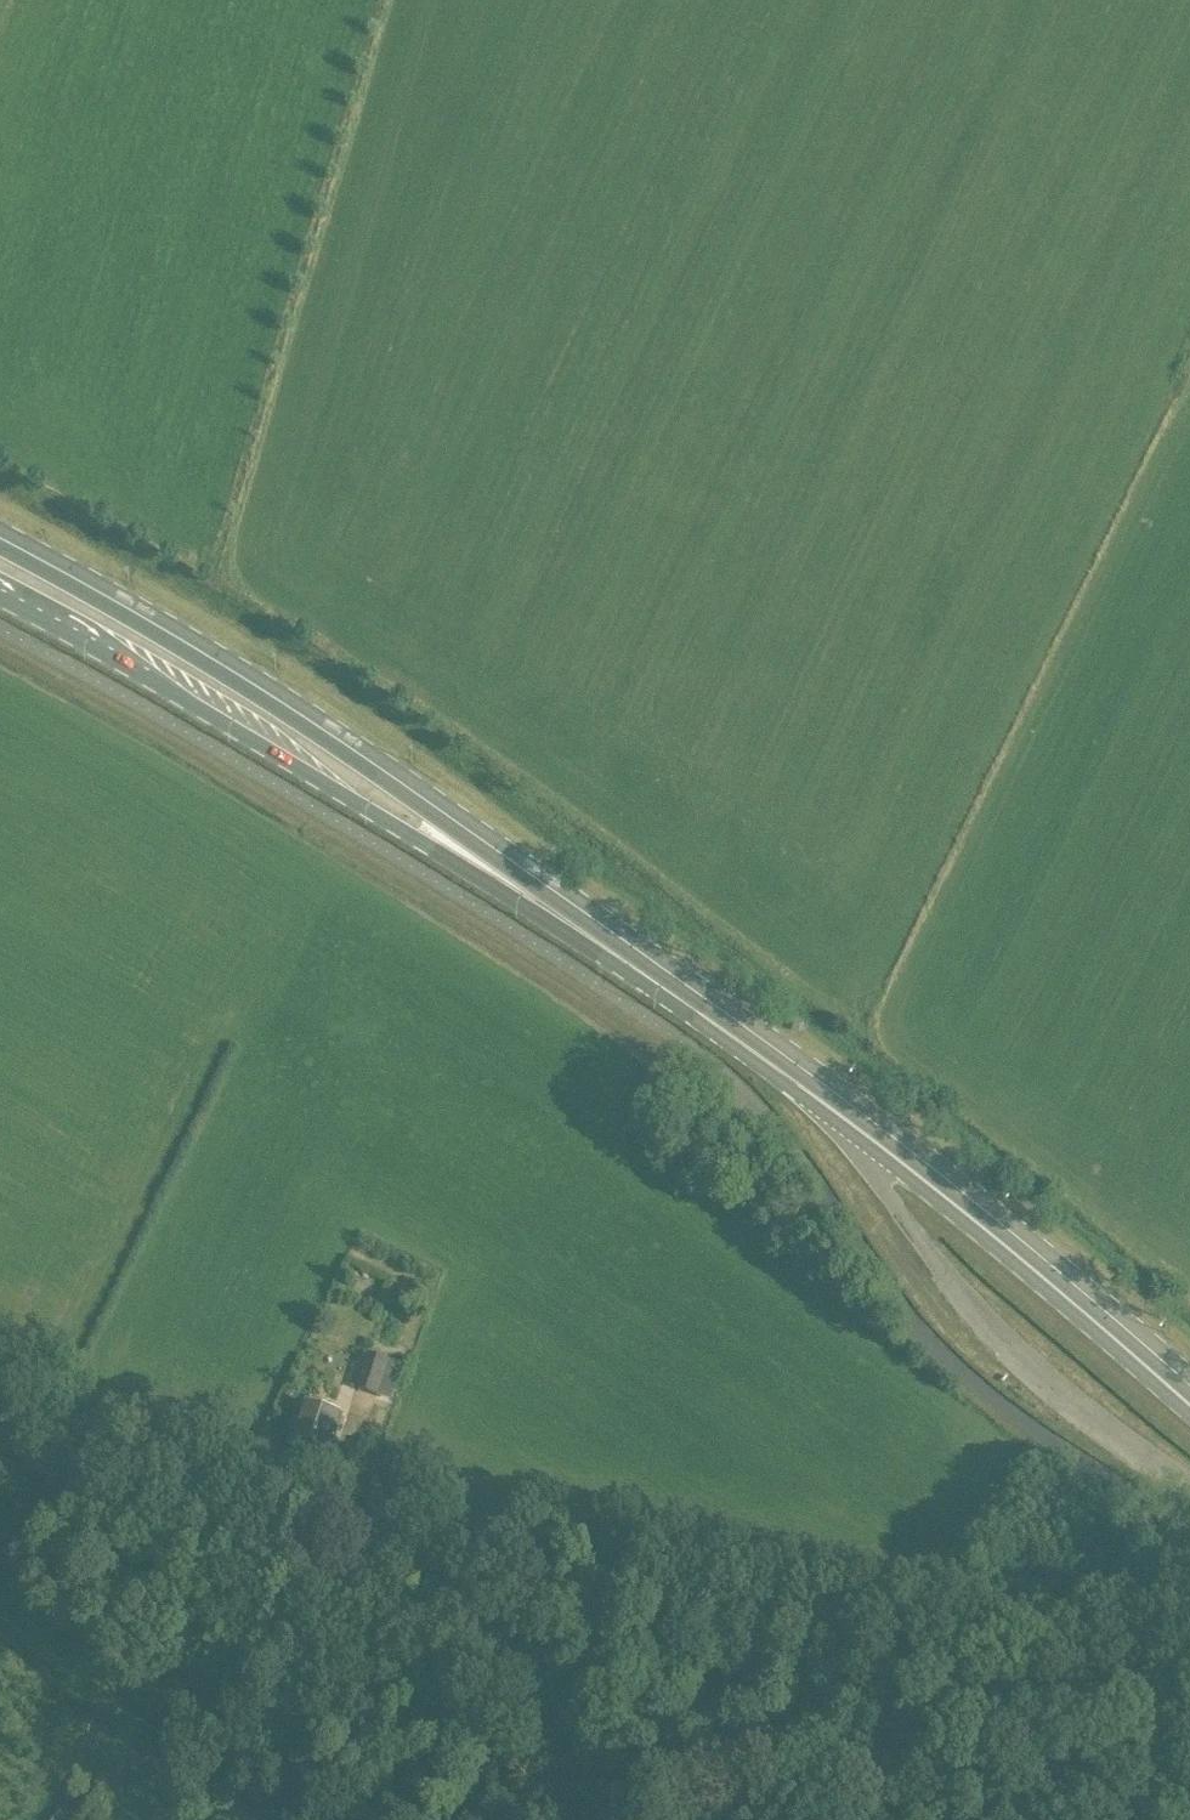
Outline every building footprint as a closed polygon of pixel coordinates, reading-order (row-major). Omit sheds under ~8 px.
[(382,1308),(394,1275),(360,1263),(349,1295),(382,1308)] [(355,1391),(377,1398),(388,1361),(366,1354),(355,1391)] [(342,1417),(302,1404),(288,1449),(328,1461),(342,1417)] [(185,1778),(200,1790),(208,1780),(193,1769),(185,1778)]
